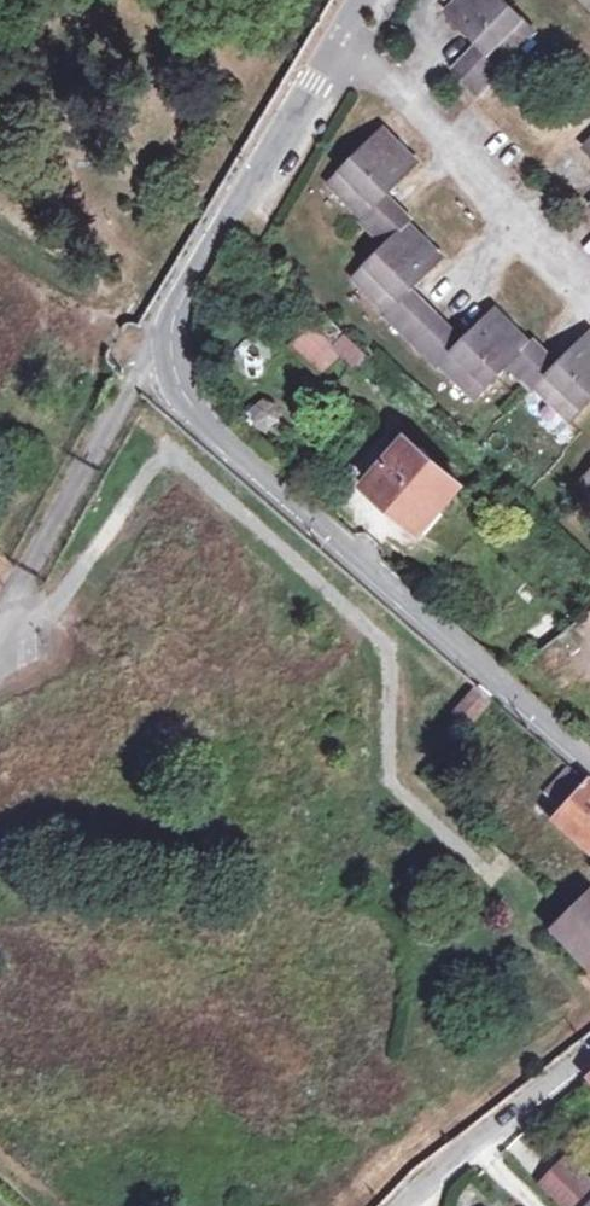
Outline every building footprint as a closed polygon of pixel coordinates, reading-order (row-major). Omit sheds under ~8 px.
[(483,47),(456,74),(479,97),(506,70),(502,66),(515,53),(512,50),(532,29),(503,0),(461,0),(448,13),(483,47)] [(376,300),(390,313),(387,316),(438,367),(442,364),(455,378),(459,374),(479,394),(507,365),(533,391),(536,387),(551,401),(554,398),(574,417),(589,401),(589,333),(555,367),(496,309),(460,345),(409,293),(444,258),(383,199),(419,163),(385,130),(334,182),(353,202),(350,205),(364,218),(360,222),(388,248),(360,276),(380,296),(376,300)] [(311,326),(334,347),(346,335),(324,314),(311,326)] [(258,337),(233,347),(247,381),(272,371),(258,337)] [(266,435),(283,412),(260,397),(244,420),(266,435)] [(423,532),(461,487),(406,440),(367,485),(423,532)] [(578,482),(589,493),(589,469),(578,482)] [(582,622),(589,632),(589,616),(582,622)] [(471,726),(493,701),(477,687),(456,713),(471,726)] [(589,785),(569,767),(546,793),(557,802),(548,813),(589,851),(589,786),(589,785)] [(589,970),(589,894),(571,913),(570,912),(552,930),(589,970)] [(543,1184),(565,1205),(572,1205),(589,1188),(589,1184),(567,1160),(543,1184)]
